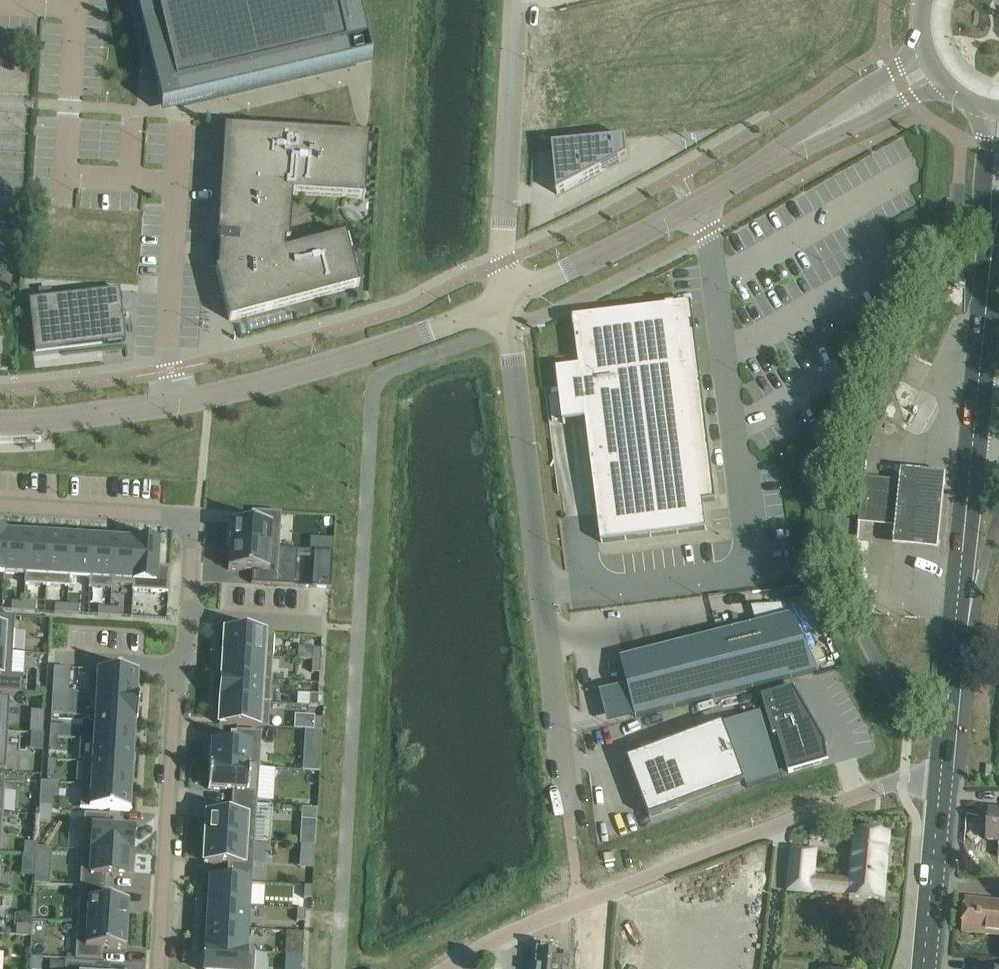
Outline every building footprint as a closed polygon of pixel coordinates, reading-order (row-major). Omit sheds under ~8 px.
[(357,0),(136,0),(147,49),(165,45),(179,104),(356,61),(351,40),(366,37),(357,0)] [(219,237),(218,268),(216,269),(229,320),(359,285),(345,234),(285,250),(286,241),(289,241),(292,193),(365,197),(369,136),(224,127),(218,236),(219,237)] [(626,139),(552,145),(557,194),(602,171),(607,168),(628,157),(626,139)] [(119,291),(28,302),(34,354),(125,343),(119,291)] [(579,367),(556,369),(563,424),(565,423),(563,409),(584,407),(601,543),(706,530),(703,502),(715,500),(699,371),(695,372),(687,373),(680,320),(601,330),(600,315),(573,318),(579,367)] [(896,523),(893,550),(938,554),(945,478),(901,474),(900,485),(896,523)] [(896,523),(900,485),(880,483),(864,481),(864,478),(863,478),(859,523),(860,523),(860,519),(876,521),(896,523)] [(231,521),(230,545),(279,548),(282,512),(256,510),(255,523),(231,521)] [(7,533),(4,573),(26,574),(28,536),(28,535),(28,534),(7,533)] [(28,536),(26,574),(47,576),(50,536),(28,535),(28,536)] [(47,576),(47,585),(69,586),(70,577),(69,577),(70,566),(70,558),(71,537),(50,536),(47,576)] [(69,577),(70,577),(89,578),(91,578),(93,538),(71,537),(70,558),(70,566),(69,577)] [(112,583),(112,579),(115,539),(93,538),(91,578),(89,578),(89,588),(112,589),(112,583)] [(112,579),(133,580),(134,581),(136,541),(115,539),(112,579)] [(134,581),(133,580),(132,590),(168,592),(169,567),(157,566),(158,542),(146,541),(136,541),(134,581)] [(230,545),(228,569),(252,570),(252,583),(294,585),(296,549),(279,548),(230,545)] [(316,550),(313,587),(331,588),(333,551),(316,550)] [(23,609),(23,602),(11,601),(11,609),(23,609)] [(35,602),(23,602),(23,609),(35,610),(35,602)] [(54,611),(66,612),(66,604),(54,603),(54,611)] [(66,604),(66,612),(78,613),(78,605),(66,604)] [(97,614),(109,615),(109,607),(98,606),(97,614)] [(109,607),(109,615),(121,615),(121,607),(109,607)] [(13,652),(15,616),(0,615),(0,651),(13,652)] [(705,665),(627,685),(635,717),(819,671),(791,616),(698,639),(705,665)] [(273,658),(274,634),(225,631),(224,655),(273,658)] [(321,660),(321,648),(313,648),(312,660),(321,660)] [(22,692),(23,675),(11,674),(13,652),(0,651),(0,691),(22,692)] [(272,680),(273,658),(224,655),(222,677),(272,680)] [(320,673),(321,660),(312,660),(312,672),(320,673)] [(54,667),(53,691),(60,691),(65,692),(66,668),(54,667)] [(89,669),(87,694),(96,694),(96,693),(136,696),(138,673),(138,672),(89,669)] [(270,703),(272,680),(222,677),(221,700),(270,703)] [(53,691),(51,714),(63,714),(65,692),(60,691),(53,691)] [(819,755),(827,753),(827,741),(797,691),(795,691),(795,692),(779,697),(777,691),(761,695),(773,735),(777,734),(788,773),(821,763),(819,755)] [(96,694),(95,716),(135,719),(137,719),(138,696),(136,696),(96,693),(96,694)] [(318,706),(318,694),(310,694),(310,706),(318,706)] [(7,732),(10,696),(0,695),(0,732),(7,732)] [(269,727),(270,703),(221,700),(219,724),(269,727)] [(95,716),(94,739),(133,741),(135,719),(95,716)] [(322,730),(323,718),(315,717),(314,730),(322,730)] [(50,724),(50,736),(58,737),(58,725),(50,724)] [(723,724),(628,760),(649,818),(745,782),(723,724)] [(259,767),(261,732),(236,730),(235,743),(211,741),(211,747),(210,747),(209,760),(210,760),(210,764),(259,767)] [(306,731),(305,748),(320,749),(321,731),(306,731)] [(50,736),(49,748),(57,749),(58,737),(50,736)] [(94,739),(92,762),(132,764),(133,741),(94,739)] [(48,759),(48,771),(56,772),(56,759),(48,759)] [(82,761),(81,784),(91,785),(131,787),(132,764),(92,762),(82,761)] [(257,804),(259,767),(210,764),(208,789),(232,790),(232,803),(257,804)] [(81,784),(79,808),(129,811),(131,787),(91,785),(81,784)] [(255,841),(257,804),(232,803),(231,816),(207,815),(206,838),(255,841)] [(40,812),(38,831),(51,832),(52,813),(51,813),(40,812)] [(990,812),(987,840),(998,841),(998,813),(990,812)] [(85,813),(83,849),(131,852),(132,828),(108,827),(109,815),(85,813)] [(302,828),(301,844),(307,844),(315,845),(316,829),(302,828)] [(883,900),(889,834),(855,831),(851,881),(815,878),(814,893),(883,900)] [(253,878),(255,841),(206,838),(204,862),(228,864),(227,876),(253,878)] [(24,843),(24,854),(30,854),(37,854),(37,847),(37,844),(24,843)] [(83,849),(81,886),(106,888),(106,874),(129,875),(131,852),(83,849)] [(36,874),(35,884),(49,884),(50,874),(36,874)] [(249,905),(250,882),(210,880),(209,902),(249,905)] [(312,898),(313,886),(305,885),(304,898),(312,898)] [(81,886),(79,923),(127,926),(128,900),(105,899),(106,888),(81,886)] [(985,901),(965,899),(962,932),(998,935),(998,902),(985,901)] [(247,929),(249,905),(209,902),(207,926),(247,929)] [(305,921),(306,909),(298,909),(297,921),(305,921)] [(79,923),(77,960),(102,961),(103,948),(125,949),(127,926),(79,923)] [(17,925),(17,935),(32,935),(32,926),(17,925)] [(207,926),(206,949),(246,951),(247,929),(207,926)] [(295,942),(295,954),(303,954),(304,943),(295,942)] [(559,956),(559,950),(536,948),(534,968),(558,968),(559,956)] [(255,951),(246,951),(206,949),(205,968),(254,968),(255,951)] [(295,954),(294,966),(302,966),(303,954),(295,954)] [(29,968),(41,968),(41,960),(30,959),(29,968)]
